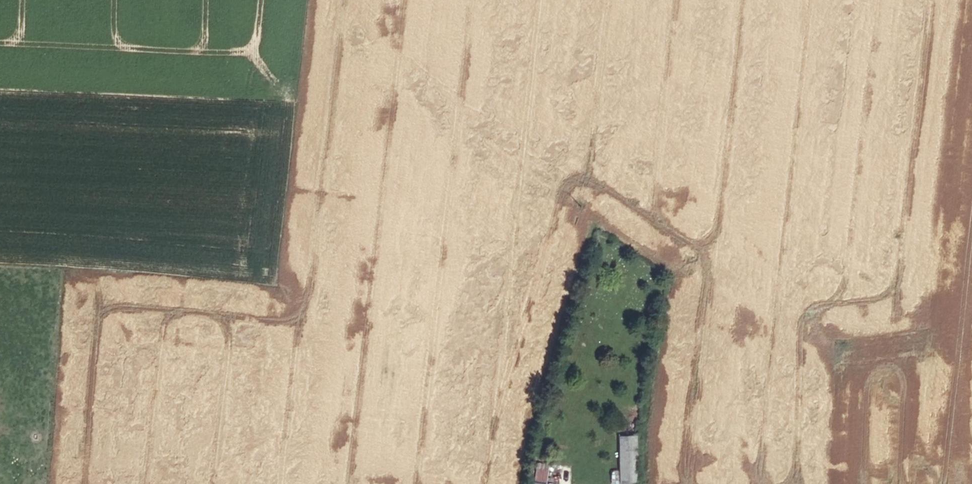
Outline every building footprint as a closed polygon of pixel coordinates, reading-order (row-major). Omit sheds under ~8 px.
[(620,437),(621,483),(637,482),(635,436),(620,437)] [(534,483),(547,483),(549,465),(537,464),(534,483)]
